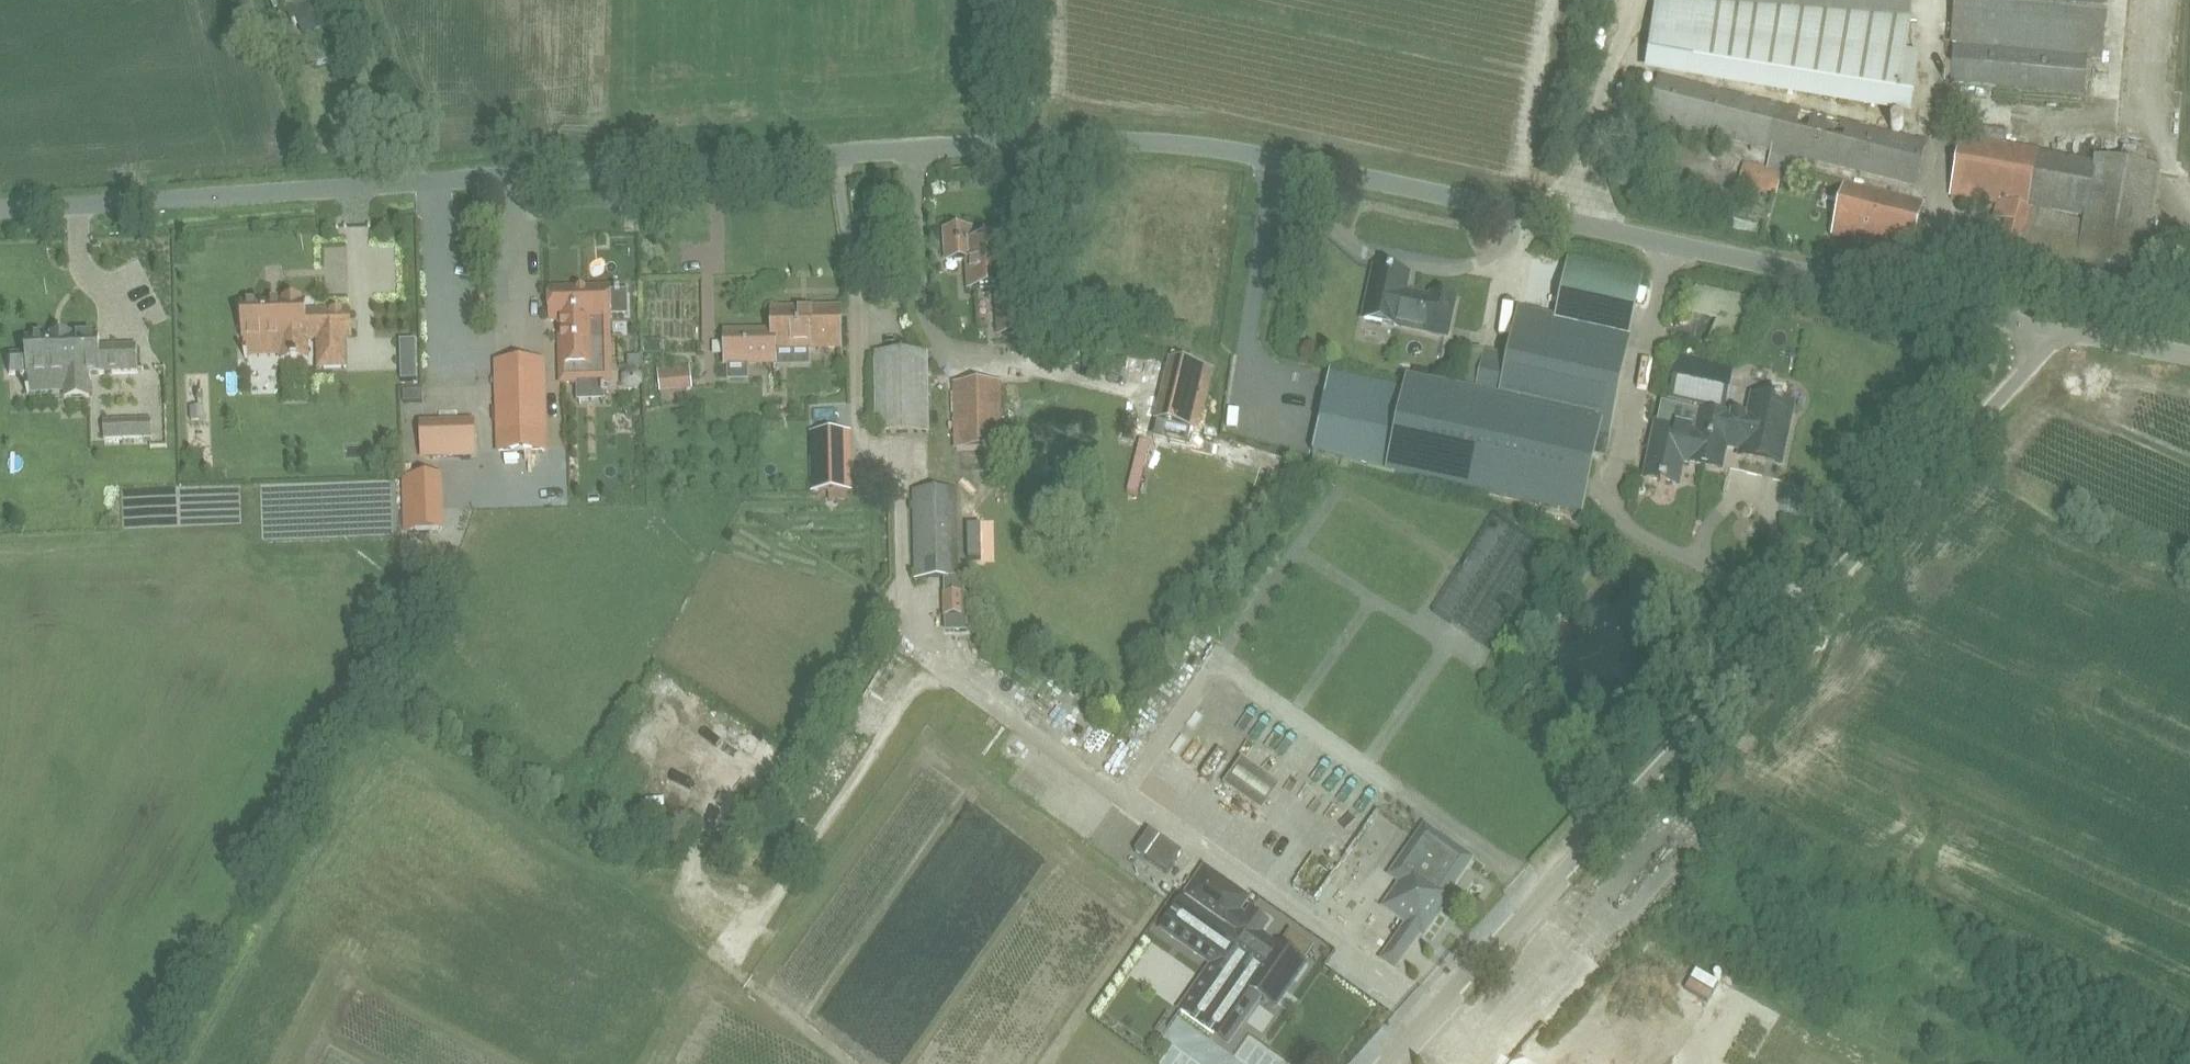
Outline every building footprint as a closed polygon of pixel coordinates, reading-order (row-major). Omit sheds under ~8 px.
[(272,13),(308,0),(267,0),(272,13)] [(1645,68),(1912,113),(1920,56),(1906,54),(1913,22),(1910,21),(1911,0),(1693,0),(1692,3),(1655,0),(1645,68)] [(2087,59),(2102,61),(2107,0),(1954,0),(1950,45),(1952,45),(1949,83),(2084,95),(2087,59)] [(311,7),(309,1),(287,10),(291,21),(296,19),(302,34),(335,22),(327,1),(311,7)] [(1649,119),(1772,150),(1767,167),(1782,170),(1794,173),(1798,156),(1914,186),(1925,142),(1694,83),(1660,75),(1659,78),(1649,119)] [(1963,124),(1960,145),(1954,195),(2011,205),(1997,251),(2015,256),(2015,255),(2075,271),(2078,262),(2139,273),(2159,170),(2097,158),(2096,162),(2005,151),(2008,132),(1963,124)] [(1776,194),(1782,170),(1767,167),(1767,168),(1743,163),(1737,185),(1776,194)] [(1832,233),(1909,253),(1922,201),(1844,182),(1832,233)] [(1685,216),(1687,207),(1677,204),(1674,213),(1685,216)] [(946,261),(967,260),(970,289),(995,288),(997,308),(1006,307),(1009,335),(1024,334),(1019,271),(1005,272),(1003,239),(971,241),(970,228),(944,230),(946,261)] [(1487,355),(1477,398),(1605,426),(1625,337),(1629,338),(1643,275),(1568,258),(1554,320),(1522,313),(1512,360),(1487,355)] [(1446,335),(1453,299),(1431,294),(1431,298),(1402,292),(1406,274),(1374,268),(1364,318),(1446,335)] [(607,337),(590,337),(590,319),(609,318),(608,287),(549,289),(550,320),(559,320),(560,364),(562,364),(562,382),(577,382),(577,400),(604,400),(603,381),(609,381),(607,337)] [(283,299),(283,301),(241,302),(242,340),(280,338),(281,358),(307,357),(307,337),(350,336),(349,310),(306,311),(305,300),(301,300),(301,299),(283,299)] [(839,308),(772,310),(772,332),(773,349),(840,348),(839,308)] [(772,332),(724,333),(725,363),(726,363),(746,363),(773,363),(773,349),(772,332)] [(97,347),(97,335),(24,339),(24,355),(6,356),(7,375),(25,374),(25,376),(62,374),(64,396),(88,395),(87,373),(136,370),(134,346),(97,347)] [(417,381),(416,340),(400,341),(401,381),(417,381)] [(927,432),(926,352),(874,353),(876,432),(927,432)] [(1678,356),(1668,402),(1724,413),(1733,367),(1678,356)] [(1153,419),(1199,431),(1214,369),(1168,358),(1153,419)] [(544,449),(542,361),(496,362),(498,450),(544,449)] [(657,368),(657,371),(659,392),(692,389),(689,364),(657,368)] [(1394,478),(1396,473),(1573,512),(1585,459),(1587,450),(1599,452),(1605,426),(1477,398),(1412,383),(1409,397),(1326,379),(1309,460),(1394,478)] [(1002,382),(952,383),(953,450),(1004,449),(1003,422),(1003,419),(1002,382)] [(403,392),(403,403),(422,402),(422,391),(403,392)] [(1728,426),(1730,420),(1663,406),(1659,425),(1655,424),(1644,477),(1659,480),(1659,482),(1664,484),(1664,481),(1676,484),(1681,461),(1720,469),(1725,446),(1742,450),(1741,455),(1780,463),(1792,405),(1781,403),(1782,401),(1776,400),(1776,402),(1753,397),(1746,430),(1728,426)] [(151,438),(150,420),(103,421),(103,440),(151,438)] [(420,422),(421,459),(475,458),(474,421),(420,422)] [(1230,439),(1223,460),(1280,479),(1282,480),(1283,479),(1289,459),(1230,439)] [(810,492),(851,491),(850,446),(809,447),(810,492)] [(956,490),(910,491),(914,579),(942,578),(943,578),(959,577),(956,490)] [(943,593),(942,593),(943,615),(944,615),(966,615),(965,595),(963,595),(962,577),(959,577),(943,578),(943,593)] [(1407,923),(1384,958),(1395,966),(1418,931),(1424,935),(1451,895),(1448,893),(1471,858),(1424,827),(1391,876),(1401,882),(1384,907),(1407,923)] [(1290,930),(1278,948),(1259,935),(1262,930),(1238,913),(1247,900),(1204,869),(1161,930),(1212,965),(1180,1011),(1212,1034),(1223,1018),(1238,1029),(1260,998),(1273,1007),(1303,965),(1301,964),(1314,947),(1290,930)]
